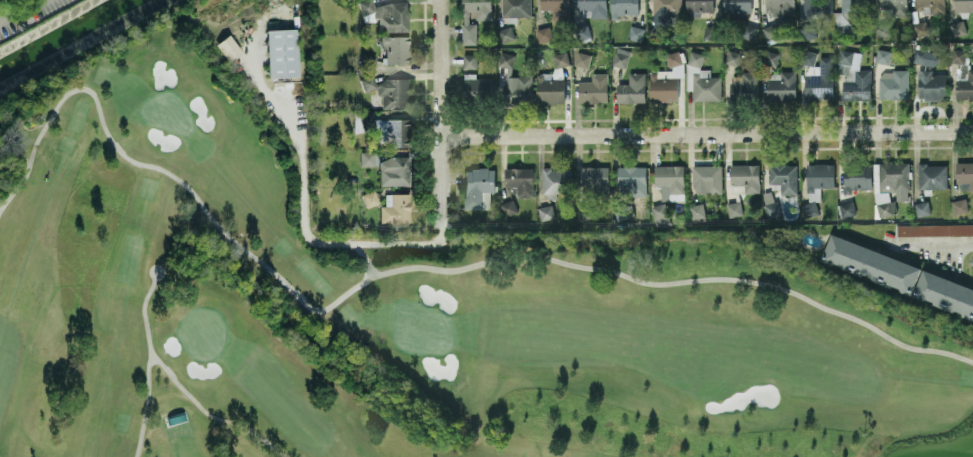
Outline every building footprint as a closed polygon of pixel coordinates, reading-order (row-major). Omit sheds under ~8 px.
[(408,3),(372,3),(372,0),(361,0),(361,19),(379,19),(379,31),(409,31),(408,3)] [(463,45),(477,45),(477,24),(470,24),(470,12),(476,12),(476,20),(492,20),(492,0),(463,0),(463,45)] [(503,16),(532,16),(532,0),(503,0),(503,16)] [(541,10),(553,10),(553,21),(570,21),(570,0),(541,0),(541,10)] [(592,10),(592,18),(607,19),(607,0),(578,0),(578,10),(592,10)] [(611,19),(619,19),(619,15),(639,15),(639,0),(612,0),(611,19)] [(654,26),(682,25),(682,0),(654,0),(654,26)] [(687,12),(714,12),(714,0),(687,0),(687,12)] [(725,19),(752,18),(752,0),(724,0),(725,19)] [(765,15),(795,16),(795,0),(765,0),(765,15)] [(804,15),(833,14),(833,0),(804,0),(804,15)] [(869,0),(842,0),(841,13),(868,14),(869,0)] [(879,14),(907,15),(908,0),(879,0),(879,14)] [(917,13),(946,13),(945,0),(917,0),(917,13)] [(955,12),(972,12),(972,0),(955,0),(955,12)] [(917,37),(929,34),(926,21),(914,24),(917,37)] [(967,33),(963,21),(952,24),(956,36),(967,33)] [(855,36),(851,23),(837,28),(841,40),(855,36)] [(762,27),(765,40),(779,37),(776,24),(762,27)] [(890,24),(875,24),(876,37),(891,37),(890,24)] [(576,27),(578,40),(591,39),(589,25),(576,27)] [(641,42),(645,29),(631,25),(628,39),(641,42)] [(704,38),(715,41),(718,28),(707,25),(704,38)] [(515,39),(512,26),(499,29),(503,42),(515,39)] [(553,40),(550,27),(536,30),(539,44),(553,40)] [(756,40),(757,28),(743,27),(742,40),(756,40)] [(297,76),(296,29),(266,30),(267,77),(297,76)] [(226,60),(240,53),(230,34),(216,42),(226,60)] [(409,36),(381,36),(381,50),(385,50),(386,64),(409,63),(409,36)] [(626,69),(631,51),(616,47),(612,65),(626,69)] [(892,51),(877,49),(876,62),(890,64),(892,51)] [(742,54),(728,50),(725,63),(739,66),(742,54)] [(804,50),(801,63),(814,67),(818,54),(804,50)] [(934,66),(936,53),(916,50),(914,63),(934,66)] [(704,54),(691,51),(688,65),(701,68),(704,54)] [(780,54),(763,51),(760,63),(777,66),(780,54)] [(872,70),(859,70),(859,51),(838,51),(838,74),(850,74),(850,68),(855,68),(855,81),(843,81),(843,100),(872,100),(872,70)] [(553,54),(555,67),(569,66),(568,52),(553,54)] [(589,68),(592,55),(578,52),(575,65),(589,68)] [(372,68),(375,56),(363,53),(360,65),(372,68)] [(678,77),(683,77),(682,53),(669,53),(669,71),(650,72),(650,102),(679,102),(678,77)] [(464,69),(477,68),(477,54),(463,55),(464,69)] [(533,77),(513,76),(514,54),(500,54),(500,67),(506,68),(505,105),(532,105),(533,77)] [(833,99),(833,57),(819,57),(820,75),(805,75),(806,100),(833,99)] [(537,74),(538,103),(564,103),(564,68),(554,68),(555,73),(537,74)] [(693,101),(722,101),(721,77),(710,77),(710,70),(693,71),(693,78),(688,78),(688,85),(688,90),(693,90),(693,101)] [(947,99),(946,74),(932,74),(932,70),(918,71),(919,100),(947,99)] [(909,71),(880,71),(880,99),(909,99),(909,71)] [(730,101),(758,101),(759,72),(742,72),(742,77),(731,76),(730,101)] [(796,72),(767,73),(767,101),(796,101),(796,72)] [(617,84),(618,103),(646,102),(645,73),(629,74),(629,84),(617,84)] [(493,78),(476,78),(476,74),(464,74),(464,99),(492,100),(493,78)] [(608,74),(592,74),(592,81),(579,81),(580,103),(609,103),(608,74)] [(381,109),(410,108),(409,79),(373,80),(373,76),(361,76),(361,90),(376,89),(377,95),(381,95),(381,109)] [(353,113),(354,132),(371,131),(371,113),(353,113)] [(378,146),(410,145),(409,118),(377,119),(378,146)] [(373,151),(359,152),(360,165),(373,165),(373,151)] [(379,157),(379,185),(409,185),(409,157),(379,157)] [(957,162),(956,183),(970,183),(970,191),(972,191),(972,162),(957,162)] [(879,192),(897,192),(896,201),(909,201),(910,163),(880,163),(879,192)] [(808,164),(808,201),(821,201),(821,188),(835,188),(835,165),(808,164)] [(872,165),(845,164),(844,194),(854,194),(854,189),(872,190),(872,165)] [(722,165),(693,166),(694,194),(722,193),(722,165)] [(760,165),(730,165),(731,186),(745,185),(745,194),(760,193),(760,165)] [(798,195),(797,165),(769,165),(769,184),(780,184),(781,195),(798,195)] [(948,189),(947,165),(919,165),(919,189),(948,189)] [(581,192),(610,191),(609,167),(580,168),(581,192)] [(619,167),(619,195),(647,195),(647,167),(619,167)] [(491,209),(490,192),(495,192),(495,168),(464,169),(464,209),(491,209)] [(534,168),(505,169),(506,186),(518,186),(518,197),(534,197),(534,168)] [(571,169),(542,169),(543,197),(557,197),(557,193),(571,193),(571,169)] [(361,193),(365,207),(378,204),(374,190),(361,193)] [(409,222),(409,193),(384,193),(384,205),(379,205),(380,223),(409,222)] [(953,200),(954,215),(968,213),(967,199),(953,200)] [(507,216),(518,212),(513,200),(502,205),(507,216)] [(839,204),(841,218),(856,214),(854,201),(839,204)] [(877,204),(879,218),(898,214),(895,201),(877,204)] [(931,214),(929,201),(915,204),(917,217),(931,214)] [(743,216),(741,202),(727,204),(728,218),(743,216)] [(765,204),(767,218),(781,216),(779,202),(765,204)] [(669,221),(666,204),(653,206),(656,223),(669,221)] [(706,222),(704,204),(690,206),(692,223),(706,222)] [(538,208),(541,221),(555,218),(552,205),(538,208)] [(897,225),(897,237),(972,235),(972,224),(897,225)] [(922,268),(831,234),(822,261),(912,294),(922,268)] [(923,271),(913,298),(972,319),(972,289),(923,271)]
